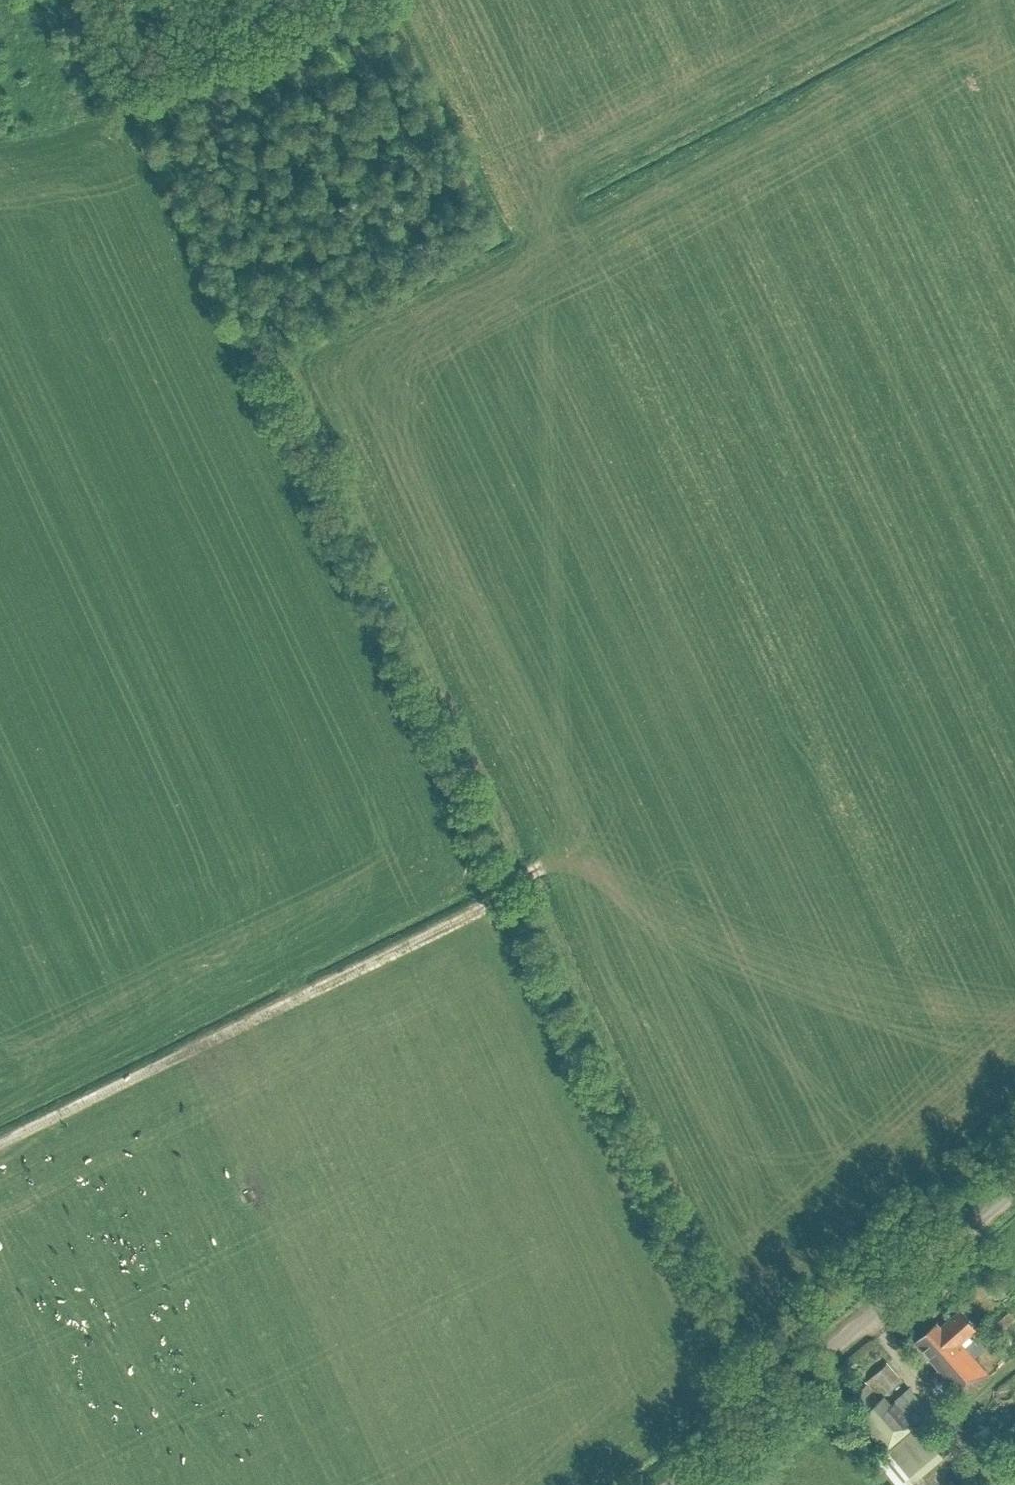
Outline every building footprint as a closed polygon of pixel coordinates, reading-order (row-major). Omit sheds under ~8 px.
[(963,1343),(961,1339),(975,1328),(960,1310),(941,1325),(937,1319),(913,1339),(936,1368),(934,1370),(956,1398),(987,1372),(973,1355),(982,1348),(972,1335),(963,1343)] [(1008,1311),(987,1326),(1000,1341),(1014,1330),(1014,1321),(1014,1320),(1008,1311)] [(884,1451),(885,1450),(915,1424),(894,1401),(890,1404),(883,1395),(901,1380),(885,1361),(864,1379),(867,1382),(847,1400),(859,1414),(855,1418),(884,1451)]
